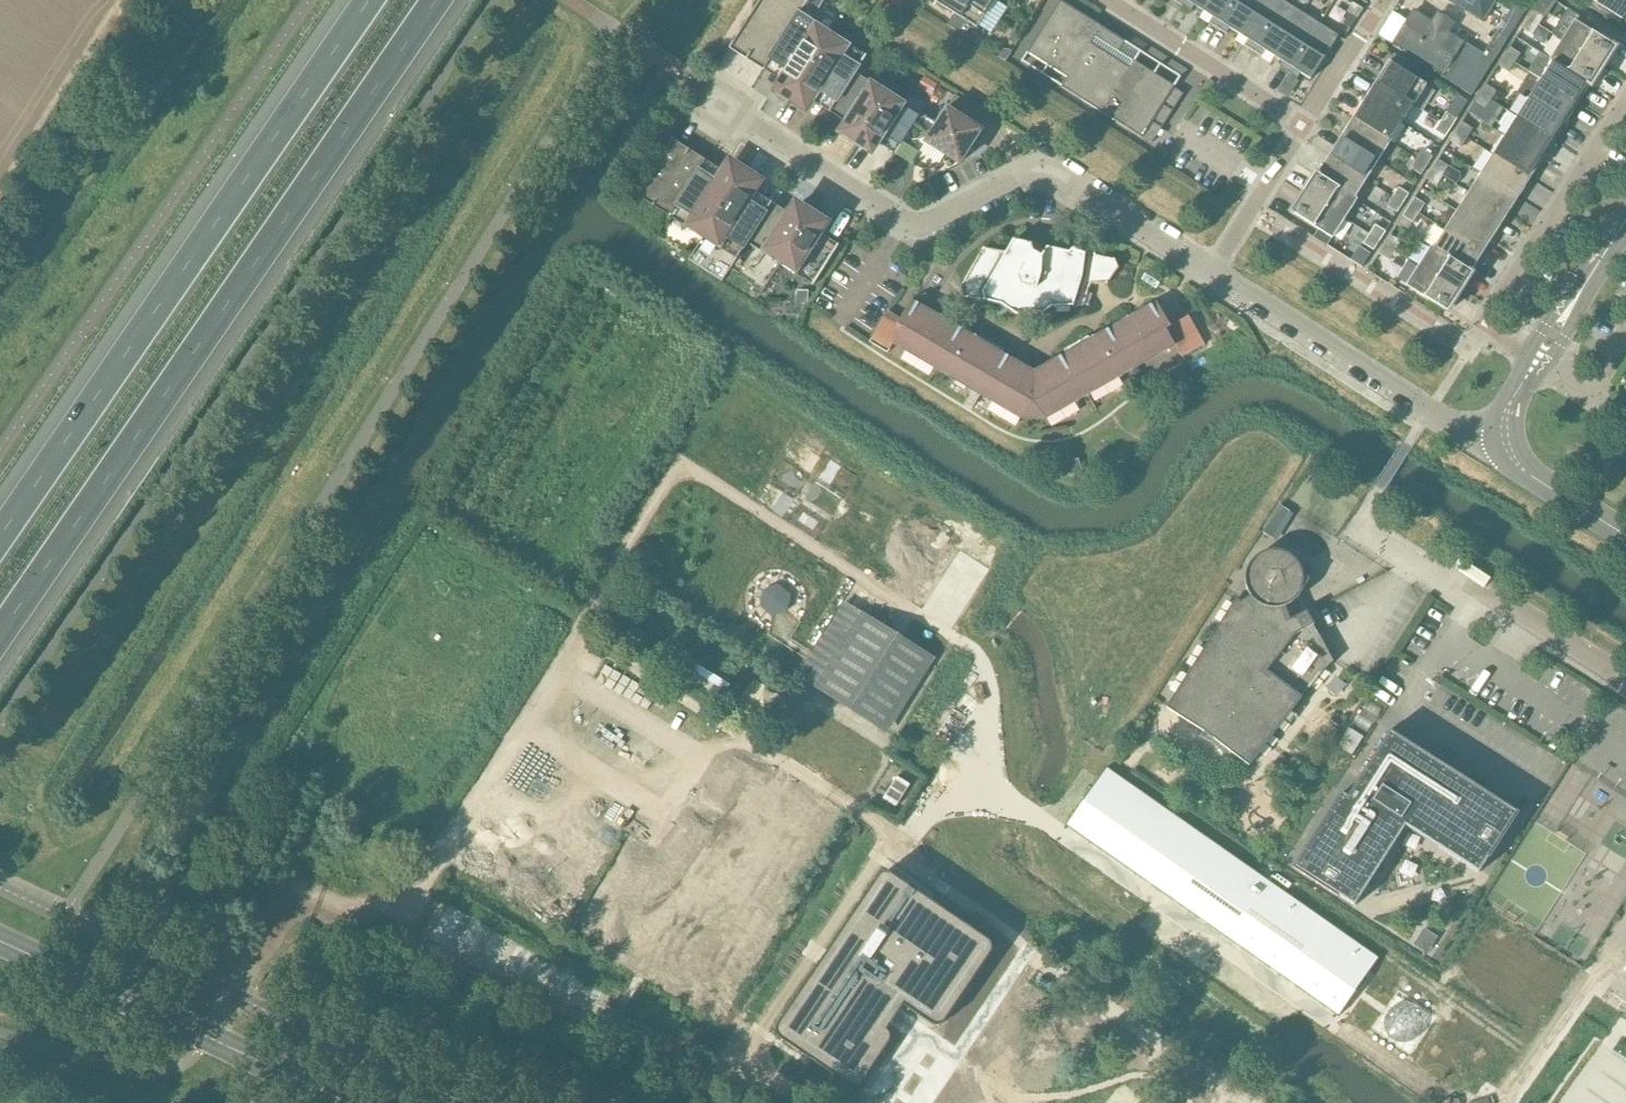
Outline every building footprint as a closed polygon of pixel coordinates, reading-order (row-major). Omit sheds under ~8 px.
[(731,48),(734,43),(750,53),(747,58),(748,59),(751,54),(766,64),(763,69),(764,69),(800,13),(801,13),(809,0),(760,0),(730,47),(731,48)] [(830,10),(842,17),(851,3),(846,0),(836,0),(830,10)] [(977,27),(995,0),(934,0),(955,13),(947,24),(977,43),(985,32),(977,27)] [(1023,62),(1029,52),(1068,77),(1062,86),(1142,138),(1144,136),(1153,142),(1162,127),(1153,121),(1154,119),(1164,125),(1173,110),(1164,104),(1165,102),(1174,108),(1184,93),(1174,87),(1175,86),(1120,50),(1126,41),(1062,0),(1061,0),(1022,61),(1023,62)] [(1183,5),(1191,11),(1195,5),(1204,11),(1211,0),(1186,0),(1183,5)] [(1204,11),(1213,17),(1210,22),(1218,28),(1236,0),(1211,0),(1204,11)] [(1218,28),(1227,33),(1230,27),(1240,33),(1261,0),(1236,0),(1218,28)] [(1284,0),(1261,0),(1240,33),(1249,39),(1245,45),(1254,50),(1285,1),(1284,0)] [(1484,22),(1498,0),(1449,0),(1484,22)] [(1490,45),(1500,51),(1508,39),(1528,7),(1517,0),(1498,32),(1490,45)] [(1529,18),(1539,25),(1545,15),(1546,16),(1556,0),(1555,0),(1540,0),(1534,9),(1529,18)] [(1625,21),(1625,0),(1592,0),(1625,21)] [(1285,1),(1254,50),(1262,56),(1266,50),(1275,56),(1303,12),(1285,1)] [(1351,28),(1363,9),(1353,2),(1348,11),(1351,13),(1345,24),(1351,28)] [(1432,22),(1414,11),(1394,42),(1446,75),(1466,44),(1450,34),(1457,24),(1439,12),(1432,22)] [(1289,73),(1320,23),(1303,12),(1275,56),(1284,62),(1281,67),(1289,73)] [(764,69),(765,70),(771,59),(786,69),(780,79),(782,81),(778,93),(777,92),(776,94),(789,102),(833,33),(832,34),(817,24),(817,23),(816,22),(816,23),(801,13),(800,13),(764,69)] [(1539,25),(1529,18),(1523,28),(1533,34),(1539,25)] [(1563,40),(1604,66),(1617,47),(1575,20),(1563,40)] [(1320,23),(1289,73),(1298,78),(1301,72),(1311,79),(1339,35),(1320,23)] [(833,33),(789,102),(803,110),(803,109),(802,109),(812,100),(814,101),(821,91),(836,100),(829,111),(830,111),(855,72),(856,72),(867,55),(866,54),(866,55),(850,45),(849,44),(833,34),(834,34),(833,33)] [(1604,66),(1563,40),(1550,59),(1553,61),(1553,60),(1590,84),(1590,85),(1592,86),(1604,66)] [(1500,51),(1490,45),(1461,89),(1472,96),(1500,51)] [(1505,56),(1515,62),(1521,53),(1510,47),(1505,56)] [(1390,61),(1378,80),(1415,104),(1427,84),(1421,80),(1425,73),(1395,54),(1390,61)] [(1515,62),(1505,56),(1499,65),(1509,72),(1515,62)] [(1553,61),(1541,79),(1578,103),(1590,85),(1590,84),(1553,60),(1553,61)] [(856,144),(888,92),(887,92),(872,82),(871,81),(856,72),(855,72),(830,111),(831,112),(834,107),(849,117),(846,121),(848,123),(844,135),(843,135),(842,136),(856,144)] [(1541,79),(1529,98),(1566,122),(1578,103),(1541,79)] [(1403,123),(1415,104),(1378,80),(1366,99),(1403,123)] [(1481,94),(1491,100),(1497,91),(1487,84),(1481,94)] [(888,92),(856,144),(869,153),(870,152),(869,151),(878,142),(881,144),(884,139),(899,149),(896,153),(896,154),(921,113),(920,113),(905,103),(904,102),(904,103),(888,93),(889,92),(888,92)] [(1491,100),(1481,94),(1475,103),(1485,109),(1491,100)] [(1517,117),(1529,124),(1554,140),(1566,122),(1529,98),(1517,117)] [(1391,142),(1403,123),(1366,99),(1354,118),(1391,142)] [(921,113),(896,154),(897,154),(900,149),(915,159),(912,164),(914,165),(917,160),(919,161),(924,163),(929,163),(934,162),(939,160),(943,156),(944,154),(949,157),(950,155),(963,159),(962,160),(963,161),(980,134),(979,133),(978,134),(970,124),(971,122),(947,107),(947,108),(947,109),(937,124),(921,114),(922,113),(921,113)] [(1441,121),(1451,128),(1457,118),(1447,112),(1441,121)] [(1517,117),(1505,135),(1543,159),(1554,140),(1529,124),(1517,117)] [(1391,142),(1354,118),(1342,137),(1379,160),(1391,142)] [(1451,128),(1441,121),(1435,131),(1445,137),(1451,128)] [(1457,131),(1467,138),(1473,128),(1463,122),(1457,131)] [(1467,138),(1457,131),(1451,141),(1461,147),(1467,138)] [(1505,135),(1493,154),(1531,178),(1543,159),(1505,135)] [(1367,179),(1379,160),(1342,137),(1330,156),(1367,179)] [(670,216),(694,179),(706,159),(703,164),(687,154),(690,149),(689,148),(686,153),(670,143),(673,138),(672,138),(636,194),(637,195),(638,195),(639,196),(653,205),(654,206),(654,205),(670,215),(670,216)] [(1417,159),(1427,165),(1433,156),(1423,150),(1417,159)] [(1519,197),(1529,181),(1531,178),(1493,154),(1482,173),(1519,197)] [(1355,198),(1356,197),(1367,179),(1330,156),(1318,174),(1325,179),(1355,198)] [(694,179),(670,216),(671,216),(686,226),(687,227),(687,226),(703,236),(703,237),(747,169),(734,160),(733,161),(734,162),(724,171),(722,169),(715,180),(700,170),(707,160),(706,159),(694,179)] [(1427,165),(1417,159),(1411,168),(1421,175),(1427,165)] [(1433,169),(1443,175),(1449,166),(1439,159),(1433,169)] [(747,169),(703,237),(704,238),(704,237),(720,247),(719,247),(721,248),(736,258),(737,259),(748,242),(747,241),(772,202),(772,201),(765,212),(750,202),(757,192),(754,190),(758,178),(759,178),(760,177),(747,169)] [(1427,178),(1437,185),(1443,175),(1433,169),(1427,178)] [(1316,172),(1304,192),(1345,218),(1358,199),(1356,197),(1355,198),(1325,179),(1318,174),(1316,172)] [(1482,173),(1470,192),(1507,216),(1519,197),(1482,173)] [(1393,197),(1403,203),(1409,194),(1399,187),(1393,197)] [(1304,192),(1292,212),(1319,229),(1314,236),(1328,245),(1345,218),(1304,192)] [(1494,235),(1507,216),(1470,192),(1458,211),(1494,235)] [(1403,203),(1393,197),(1387,206),(1397,212),(1403,203)] [(1409,206),(1419,213),(1425,204),(1415,197),(1409,206)] [(780,263),(813,211),(800,203),(799,204),(800,204),(791,213),(788,212),(785,217),(770,207),(773,202),(772,202),(747,241),(748,242),(763,251),(763,252),(764,253),(764,252),(780,262),(779,263),(780,263)] [(1419,213),(1409,206),(1403,216),(1413,222),(1419,213)] [(813,211),(780,263),(781,263),(796,273),(797,274),(798,274),(813,283),(813,284),(814,285),(839,245),(838,244),(835,249),(820,239),(823,234),(821,232),(825,220),(826,221),(826,220),(813,211)] [(1458,211),(1446,229),(1483,253),(1494,235),(1458,211)] [(1369,234),(1379,241),(1385,231),(1375,225),(1369,234)] [(1446,229),(1434,247),(1434,248),(1471,272),(1471,271),(1483,253),(1446,229)] [(1379,241),(1369,234),(1363,243),(1374,250),(1379,241)] [(1385,244),(1395,250),(1401,241),(1391,235),(1385,244)] [(1119,268),(1115,259),(1096,255),(1095,249),(1080,243),(1070,252),(1048,247),(1043,256),(1034,250),(1033,244),(1014,240),(1006,252),(984,248),(961,287),(963,296),(1002,305),(1018,316),(1031,311),(1044,314),(1053,307),(1083,306),(1089,288),(1091,284),(1108,284),(1119,268)] [(1395,250),(1385,244),(1379,253),(1389,260),(1395,250)] [(1419,266),(1461,292),(1473,272),(1471,271),(1471,272),(1434,248),(1434,247),(1432,246),(1419,266)] [(1461,292),(1419,266),(1407,285),(1448,311),(1461,292)] [(797,293),(797,306),(809,306),(809,293),(797,293)] [(1168,320),(1158,302),(1093,339),(1088,336),(1065,349),(1065,355),(1034,372),(1004,354),(1004,348),(981,335),(976,338),(912,300),(901,319),(888,312),(869,342),(887,353),(893,343),(1021,418),(1047,418),(1175,345),(1182,356),(1205,343),(1189,315),(1179,321),(1176,315),(1168,320)] [(1442,537),(1436,533),(1435,532),(1430,541),(1437,545),(1442,537)] [(1305,574),(1304,574),(1304,572),(1303,569),(1301,567),(1300,564),(1298,561),(1296,559),(1294,557),(1292,555),(1289,553),(1287,552),(1284,551),(1282,550),(1279,550),(1277,550),(1274,550),(1271,550),(1268,550),(1263,552),(1261,553),(1259,555),(1257,556),(1254,558),(1253,560),(1251,562),(1250,564),(1248,568),(1247,571),(1246,573),(1246,576),(1246,578),(1246,583),(1247,585),(1247,587),(1249,592),(1250,594),(1251,596),(1241,602),(1236,599),(1167,708),(1205,732),(1206,732),(1214,738),(1250,766),(1319,675),(1323,671),(1326,668),(1330,664),(1334,661),(1314,625),(1315,624),(1307,611),(1304,612),(1297,599),(1299,596),(1301,594),(1302,591),(1310,578),(1305,575),(1305,574)] [(822,691),(869,617),(848,604),(801,678),(822,691)] [(822,691),(881,728),(928,654),(869,617),(822,691)] [(1340,896),(1356,906),(1407,826),(1480,873),(1490,857),(1491,858),(1520,812),(1391,730),(1388,734),(1383,735),(1384,741),(1349,796),(1342,792),(1294,868),(1339,897),(1340,896)] [(1124,764),(1134,749),(1126,744),(1116,759),(1124,764)] [(1108,769),(1068,825),(1339,1014),(1378,958),(1108,769)] [(880,878),(779,1024),(778,1026),(778,1029),(778,1032),(779,1035),(780,1037),(782,1038),(849,1084),(851,1086),(853,1086),(855,1086),(857,1086),(860,1085),(862,1083),(890,1043),(891,1041),(892,1038),(892,1036),(891,1033),(890,1031),(888,1029),(891,1023),(901,1009),(904,1005),(931,1024),(934,1025),(936,1026),(938,1026),(941,1026),(943,1025),(945,1023),(946,1021),(992,955),(994,953),(994,950),(994,948),(994,946),(993,944),(991,942),(990,940),(895,875),(893,874),(891,873),(889,873),(886,873),(884,874),(882,876),(880,878)]
